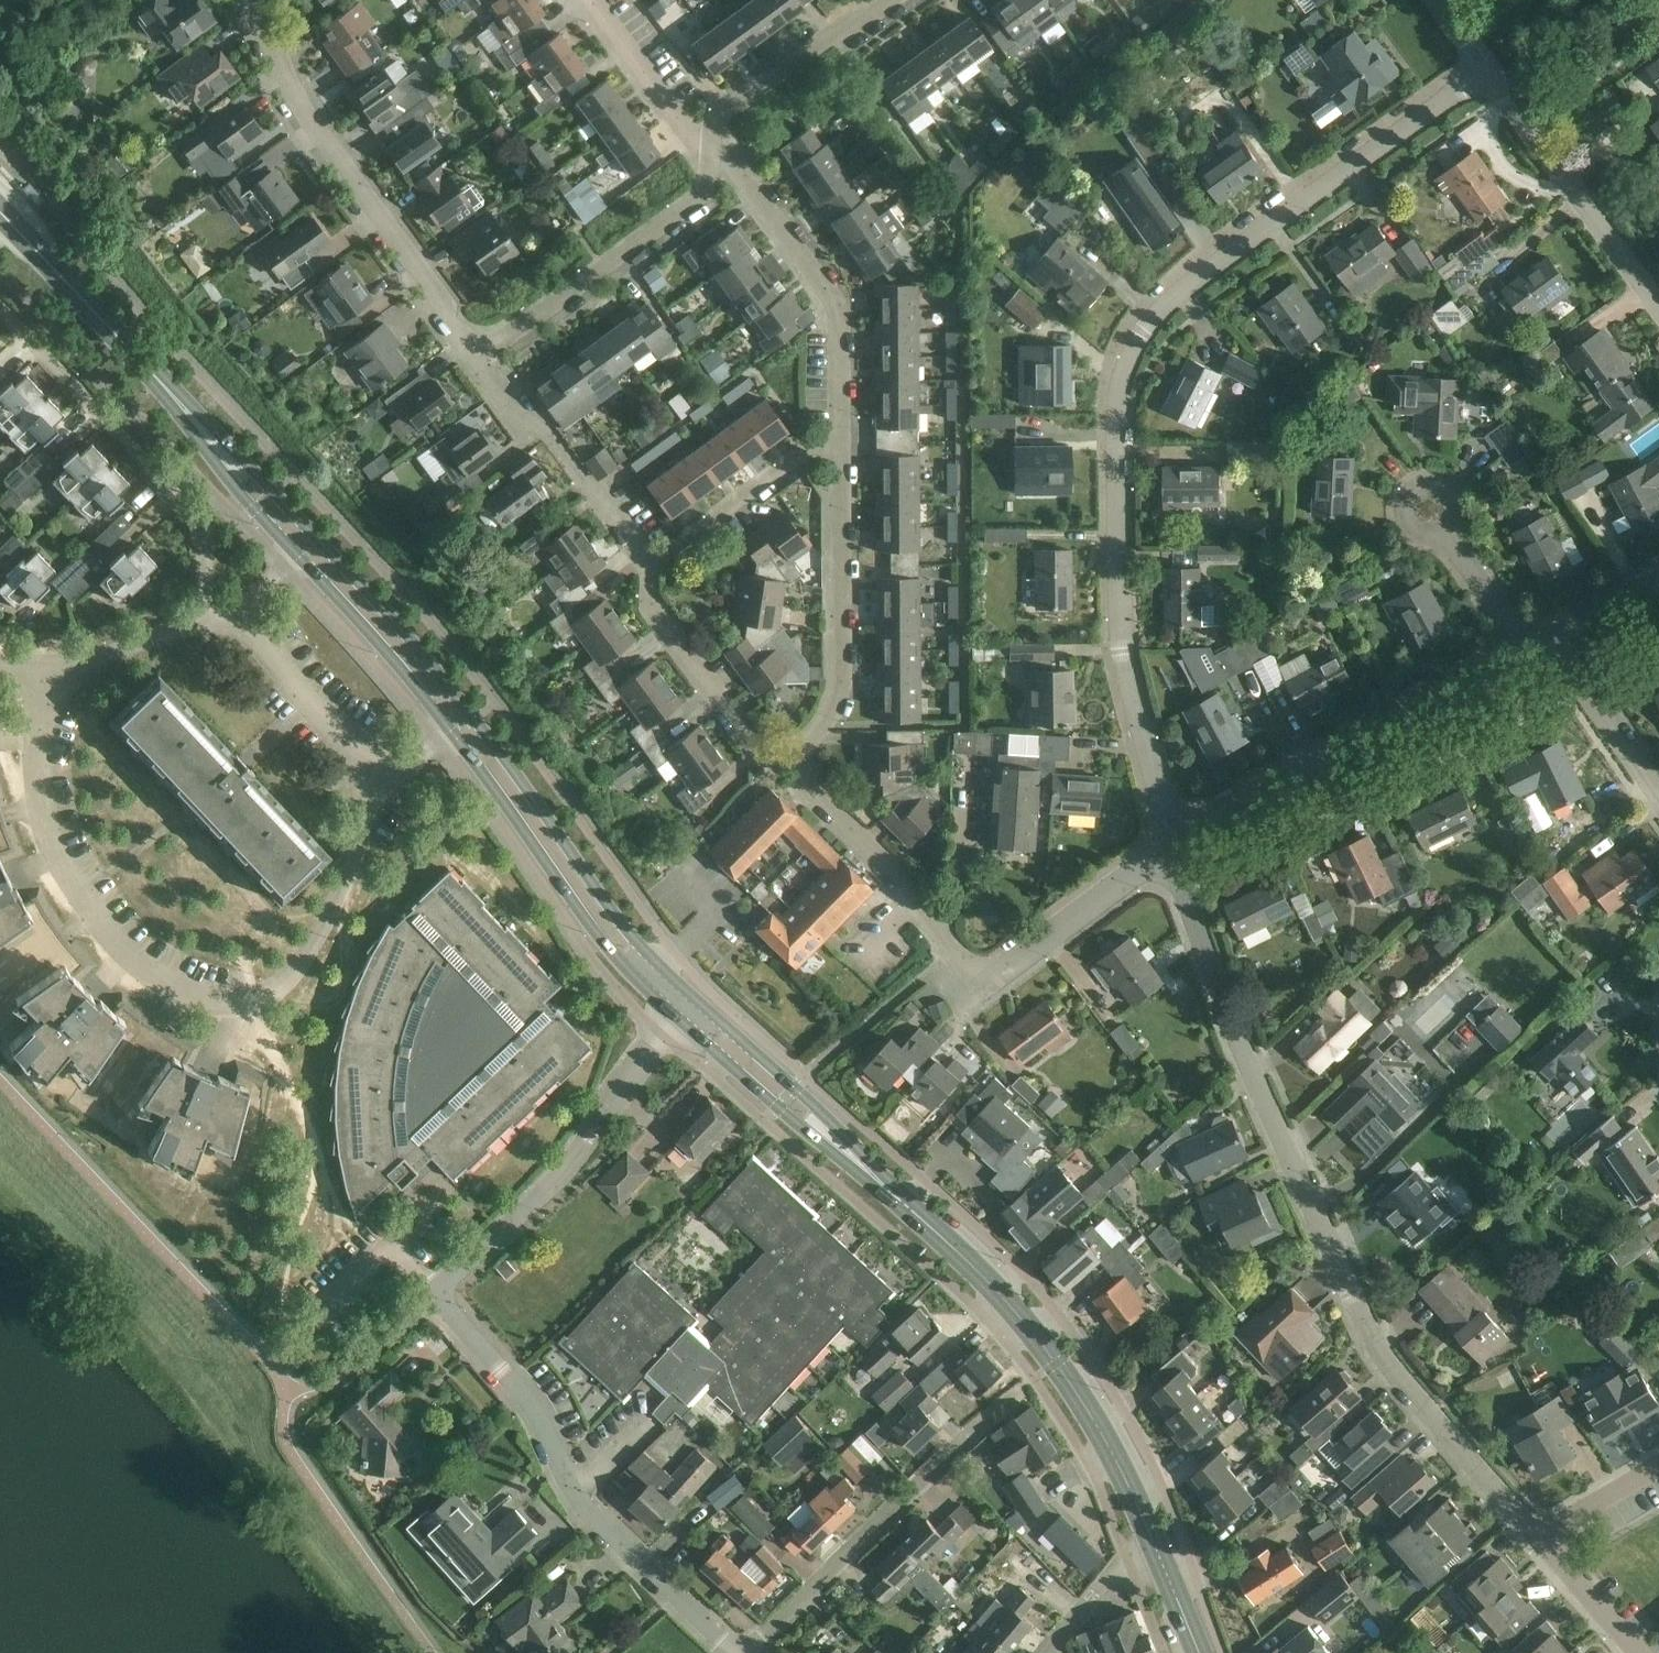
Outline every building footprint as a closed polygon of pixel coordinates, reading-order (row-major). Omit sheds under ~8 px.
[(214,20),(199,0),(178,0),(172,4),(169,0),(152,0),(135,13),(151,35),(162,28),(176,47),(214,20)] [(464,0),(441,0),(438,3),(446,14),(457,5),(464,0)] [(465,15),(471,11),(464,0),(457,5),(465,15)] [(477,0),(464,0),(471,11),(480,5),(477,0)] [(523,0),(484,0),(484,1),(497,19),(523,0)] [(544,13),(535,0),(523,0),(497,19),(487,26),(500,44),(492,50),(500,61),(525,42),(518,33),(544,13)] [(658,0),(663,8),(675,0),(658,0)] [(785,21),(770,0),(752,0),(745,4),(767,34),(785,21)] [(811,0),(770,0),(785,21),(804,7),(803,5),(811,0)] [(1040,35),(1014,0),(999,0),(1001,2),(991,9),(993,13),(981,22),(1008,59),(1040,35)] [(1059,21),(1044,0),(1014,0),(1040,35),(1059,21)] [(1078,7),(1073,0),(1044,0),(1059,21),(1078,7)] [(1172,12),(1163,0),(1157,0),(1150,5),(1161,21),(1172,12)] [(358,2),(322,29),(329,39),(323,43),(347,76),(370,59),(383,50),(367,29),(374,24),(358,2)] [(749,48),(767,34),(745,4),(727,18),(749,48)] [(1150,5),(1130,20),(1142,36),(1161,21),(1150,5)] [(951,30),(973,59),(991,46),(969,17),(951,30)] [(730,61),(749,48),(727,18),(709,31),(730,61)] [(954,73),(973,59),(951,30),(933,43),(954,73)] [(712,75),(730,61),(709,31),(690,45),(712,75)] [(1345,113),(1351,108),(1400,73),(1380,45),(1370,52),(1355,32),(1327,53),(1348,84),(1332,95),(1345,113)] [(539,76),(572,51),(559,33),(533,52),(525,42),(500,61),(508,71),(516,65),(526,58),(539,76)] [(1123,48),(1112,33),(1102,40),(1114,55),(1123,48)] [(1283,56),(1296,75),(1320,58),(1307,39),(1283,56)] [(1100,65),(1114,55),(1102,40),(1089,50),(1100,65)] [(933,43),(914,57),(936,86),(954,73),(933,43)] [(204,103),(239,77),(220,51),(210,58),(201,45),(158,77),(177,102),(194,90),(204,103)] [(452,52),(460,62),(468,56),(461,46),(452,52)] [(565,86),(586,70),(572,51),(539,76),(530,82),(544,100),(534,107),(542,118),(572,95),(571,94),(565,86)] [(914,57),(896,70),(925,110),(927,113),(935,107),(925,95),(936,86),(914,57)] [(94,69),(92,62),(86,58),(80,60),(76,66),(78,73),(84,76),(91,75),(94,69)] [(458,60),(447,68),(452,77),(464,68),(458,60)] [(1648,68),(1658,83),(1658,60),(1648,68)] [(1075,84),(1084,76),(1073,61),(1064,69),(1075,84)] [(363,66),(349,76),(354,83),(368,72),(363,66)] [(416,69),(394,85),(383,69),(352,92),(369,116),(365,118),(375,133),(401,115),(426,97),(433,93),(416,69)] [(1055,76),(1066,90),(1075,84),(1064,69),(1055,76)] [(896,70),(878,84),(899,113),(900,113),(908,123),(925,110),(896,70)] [(589,120),(619,98),(605,80),(576,102),(589,120)] [(434,108),(426,97),(401,115),(412,130),(386,148),(402,171),(439,145),(432,136),(433,128),(424,115),(434,108)] [(603,138),(632,117),(619,98),(589,120),(603,138)] [(188,132),(176,140),(185,153),(191,161),(200,155),(213,174),(218,181),(235,168),(231,162),(248,149),(247,148),(265,135),(245,108),(238,114),(229,101),(201,122),(188,132)] [(1033,103),(1021,112),(1028,121),(1040,112),(1033,103)] [(850,127),(859,119),(852,110),(842,117),(850,127)] [(616,156),(646,135),(632,117),(603,138),(610,148),(595,159),(602,167),(616,156)] [(996,119),(991,123),(1005,143),(1016,130),(1010,125),(1006,129),(996,119)] [(501,125),(489,134),(496,145),(500,150),(512,141),(501,125)] [(1142,127),(1127,138),(1146,165),(1161,155),(1142,127)] [(788,170),(825,144),(825,143),(821,146),(808,128),(775,151),(788,170)] [(863,144),(872,137),(865,128),(856,135),(863,144)] [(1264,170),(1236,131),(1217,144),(1225,155),(1199,173),(1219,203),(1254,178),(1255,180),(1259,178),(1257,175),(1264,170)] [(616,156),(630,175),(659,153),(646,135),(616,156)] [(1005,143),(999,136),(987,150),(994,155),(1005,143)] [(870,154),(879,147),(872,137),(863,144),(870,154)] [(537,158),(546,152),(538,141),(529,147),(537,158)] [(805,186),(838,162),(825,144),(788,170),(789,171),(792,168),(805,186)] [(546,169),(554,163),(546,152),(537,158),(546,169)] [(952,187),(968,170),(956,152),(955,153),(954,154),(953,154),(953,155),(952,155),(952,156),(951,157),(951,158),(950,159),(950,160),(949,161),(949,162),(949,163),(949,164),(948,165),(948,166),(948,167),(948,168),(948,169),(948,170),(948,171),(948,172),(948,173),(948,174),(948,175),(948,176),(948,177),(948,178),(948,179),(949,180),(949,181),(950,182),(950,183),(950,184),(951,184),(951,185),(952,186),(952,187)] [(1478,220),(1508,199),(1493,179),(1492,180),(1473,153),(1445,174),(1436,180),(1447,195),(1456,189),(1478,220)] [(116,157),(106,165),(117,179),(127,171),(116,157)] [(974,178),(986,165),(978,158),(968,170),(974,178)] [(1176,233),(1183,228),(1136,159),(1104,181),(1152,249),(1171,236),(1173,238),(1177,235),(1176,233)] [(814,207),(851,181),(838,162),(805,186),(817,204),(814,206),(814,207)] [(431,170),(426,163),(412,173),(417,180),(431,170)] [(889,181),(899,174),(892,164),(882,172),(889,181)] [(432,171),(414,184),(423,196),(419,199),(438,225),(441,223),(446,230),(447,232),(476,212),(475,211),(483,205),(484,200),(473,185),(467,184),(460,189),(459,188),(450,176),(447,178),(439,167),(432,171)] [(563,167),(551,176),(556,182),(567,173),(563,167)] [(959,195),(974,178),(968,170),(952,187),(959,195)] [(267,222),(297,200),(284,182),(281,185),(271,171),(248,189),(237,174),(214,191),(222,201),(231,214),(250,200),(267,222)] [(896,191),(906,183),(899,174),(889,181),(896,191)] [(563,193),(571,187),(564,177),(556,183),(563,193)] [(1042,217),(1062,235),(1083,212),(1066,191),(1051,179),(1035,197),(1049,210),(1042,217)] [(827,225),(864,199),(864,198),(860,201),(848,184),(851,181),(814,207),(827,225)] [(594,187),(571,204),(572,206),(584,223),(608,205),(594,187)] [(208,196),(203,200),(210,209),(215,206),(222,201),(214,191),(208,196)] [(844,241),(877,217),(864,199),(827,225),(827,226),(831,223),(844,241)] [(916,217),(925,209),(918,200),(909,207),(916,217)] [(153,206),(145,217),(162,228),(169,216),(153,206)] [(887,238),(902,227),(889,209),(877,217),(844,241),(856,259),(853,261),(853,262),(887,238)] [(932,219),(930,217),(925,209),(916,217),(922,226),(932,219)] [(486,274),(518,251),(490,213),(450,242),(460,256),(469,250),(486,274)] [(303,259),(329,241),(312,218),(280,242),(275,236),(258,249),(279,277),(281,275),(291,287),(312,272),(303,259)] [(713,273),(753,245),(739,225),(730,232),(722,221),(691,244),(700,255),(705,252),(711,259),(705,263),(713,273)] [(1383,262),(1396,253),(1375,224),(1329,258),(1356,296),(1390,272),(1383,262)] [(887,238),(853,262),(866,280),(882,270),(887,278),(892,279),(908,268),(887,238)] [(1058,240),(1027,275),(1046,292),(1052,285),(1060,291),(1057,294),(1079,313),(1107,282),(1058,240)] [(194,275),(211,266),(199,242),(182,250),(194,275)] [(730,297),(758,277),(750,266),(756,262),(747,251),(754,246),(753,245),(713,273),(730,297)] [(527,256),(533,252),(530,247),(524,250),(527,256)] [(1442,254),(1432,262),(1445,280),(1467,264),(1460,254),(1448,262),(1442,254)] [(1551,307),(1573,291),(1548,257),(1504,289),(1508,295),(1527,320),(1548,304),(1551,307)] [(1427,260),(1408,274),(1415,283),(1433,270),(1427,260)] [(346,264),(303,294),(315,310),(323,303),(338,323),(333,327),(341,338),(363,322),(355,312),(372,299),(346,264)] [(1454,292),(1476,276),(1467,264),(1445,280),(1454,292)] [(655,266),(642,276),(654,292),(667,283),(655,266)] [(748,321),(788,292),(787,291),(781,296),(772,285),(767,289),(758,277),(730,297),(748,321)] [(1293,284),(1259,309),(1260,310),(1267,304),(1284,327),(1279,330),(1295,351),(1299,348),(1326,328),(1293,284)] [(882,309),(917,309),(917,285),(875,285),(875,297),(882,297),(882,309)] [(1020,289),(1006,306),(1034,329),(1048,312),(1020,289)] [(767,354),(799,330),(791,320),(802,312),(788,292),(748,321),(756,332),(762,328),(767,336),(759,342),(767,354)] [(945,309),(955,309),(955,293),(945,293),(945,299),(945,308),(945,309)] [(1431,315),(1447,337),(1469,321),(1452,299),(1431,315)] [(670,334),(647,303),(640,308),(635,302),(622,311),(658,360),(677,346),(670,334)] [(918,333),(917,312),(917,309),(882,309),(882,321),(875,321),(875,333),(918,333)] [(945,324),(954,324),(955,324),(955,309),(945,309),(945,324)] [(241,310),(227,320),(237,334),(251,324),(241,310)] [(658,360),(622,311),(610,320),(615,327),(608,331),(631,363),(649,349),(658,360)] [(681,334),(695,324),(688,314),(674,324),(681,334)] [(1428,336),(1437,330),(1431,321),(1422,327),(1428,336)] [(371,391),(389,378),(407,365),(389,341),(394,337),(384,323),(343,353),(371,391)] [(681,334),(677,337),(684,346),(702,333),(695,324),(681,334)] [(1656,404),(1612,344),(1616,341),(1604,325),(1563,355),(1575,371),(1585,363),(1618,409),(1594,426),(1605,441),(1656,404)] [(631,363),(608,331),(602,336),(597,329),(585,339),(612,376),(631,363)] [(918,356),(918,339),(918,333),(875,333),(875,345),(882,345),(882,356),(918,356)] [(612,377),(612,376),(585,339),(572,348),(577,354),(571,359),(601,401),(620,388),(612,377)] [(946,341),(946,356),(955,356),(955,341),(946,341)] [(1522,369),(1529,378),(1563,352),(1555,341),(1553,342),(1535,355),(1537,358),(1522,369)] [(1018,369),(1018,403),(1033,403),(1071,403),(1071,402),(1070,402),(1069,346),(1034,346),(1034,369),(1018,369)] [(700,361),(716,384),(733,372),(716,349),(700,361)] [(273,366),(282,379),(301,364),(292,352),(273,366)] [(1231,354),(1224,370),(1255,386),(1263,369),(1231,354)] [(918,380),(918,367),(918,356),(882,356),(882,368),(875,368),(876,380),(918,380)] [(946,372),(955,372),(956,372),(955,356),(946,356),(946,372)] [(601,401),(571,359),(564,364),(559,357),(547,366),(582,415),(601,401)] [(1490,370),(1487,367),(1478,374),(1489,389),(1516,370),(1507,357),(1490,370)] [(1164,409),(1164,410),(1195,426),(1222,374),(1190,359),(1175,388),(1174,388),(1174,389),(1175,389),(1165,409),(1164,409)] [(563,429),(582,415),(547,366),(534,375),(539,382),(532,387),(555,418),(563,429)] [(43,398),(40,395),(43,393),(27,375),(14,387),(10,383),(12,382),(11,381),(0,391),(0,399),(1,400),(0,401),(0,427),(5,433),(43,398)] [(1460,380),(1425,378),(1425,376),(1391,375),(1389,401),(1396,402),(1395,412),(1411,413),(1411,411),(1416,411),(1415,434),(1421,435),(1457,437),(1460,380)] [(1363,397),(1350,379),(1348,376),(1337,383),(1340,387),(1353,404),(1363,397)] [(418,428),(451,404),(434,380),(413,396),(405,385),(384,401),(397,419),(406,412),(418,428)] [(744,394),(752,388),(746,380),(738,386),(744,394)] [(918,404),(918,392),(918,380),(876,380),(876,392),(882,392),(882,405),(918,404)] [(736,400),(744,394),(738,386),(730,392),(736,400)] [(956,389),(946,389),(946,404),(956,404),(956,389)] [(696,391),(689,396),(692,399),(696,406),(703,401),(696,391)] [(728,406),(736,400),(730,392),(722,398),(728,406)] [(692,408),(684,397),(668,409),(676,420),(692,408)] [(43,444),(58,430),(57,429),(56,431),(52,427),(64,415),(48,398),(45,400),(43,398),(5,433),(24,452),(38,439),(43,444)] [(740,417),(763,449),(769,445),(765,439),(768,436),(773,442),(788,431),(764,399),(740,417)] [(704,416),(713,409),(707,401),(705,403),(698,408),(704,416)] [(876,416),(876,442),(917,442),(917,428),(918,428),(918,413),(931,413),(931,404),(918,404),(882,405),(882,416),(876,416)] [(946,419),(956,419),(956,404),(946,404),(946,419)] [(695,423),(704,416),(698,408),(696,410),(689,415),(695,423)] [(657,437),(671,426),(660,412),(646,422),(657,437)] [(970,428),(1015,428),(1015,414),(970,414),(970,428)] [(740,417),(718,433),(741,465),(745,462),(741,457),(745,454),(749,459),(763,449),(740,417)] [(1503,456),(1524,441),(1508,420),(1485,436),(1493,448),(1495,446),(1503,456)] [(642,448),(657,437),(646,422),(631,433),(642,448)] [(446,487),(423,505),(436,522),(443,516),(468,497),(467,496),(457,482),(474,469),(495,454),(477,429),(452,447),(450,449),(442,438),(429,448),(446,472),(440,477),(447,486),(446,487)] [(670,447),(681,439),(676,432),(664,440),(670,447)] [(726,476),(741,465),(718,433),(694,450),(718,482),(722,479),(718,474),(722,471),(726,476)] [(658,455),(670,447),(664,440),(653,448),(658,455)] [(1503,456),(1510,467),(1532,451),(1524,441),(1503,456)] [(917,455),(917,448),(917,442),(876,442),(876,468),(883,468),(883,479),(918,479),(918,455),(917,455)] [(71,501),(108,466),(106,464),(108,462),(92,444),(80,456),(76,452),(77,451),(76,450),(62,463),(66,468),(52,482),(71,501)] [(597,480),(617,465),(604,447),(584,462),(597,480)] [(1070,494),(1070,447),(1015,447),(1015,484),(1042,484),(1042,494),(1070,494)] [(619,463),(626,458),(618,448),(612,453),(619,463)] [(647,463),(658,455),(653,448),(642,456),(647,463)] [(702,493),(718,482),(694,450),(671,467),(694,499),(698,496),(694,491),(698,488),(702,493)] [(543,476),(531,461),(525,454),(506,469),(515,482),(487,503),(489,505),(481,511),(479,516),(488,527),(493,528),(501,522),(503,524),(538,498),(542,504),(553,495),(540,478),(543,476)] [(636,471),(647,463),(642,456),(631,464),(636,471)] [(1351,491),(1353,458),(1318,457),(1315,513),(1351,515),(1351,514),(1350,514),(1351,492),(1352,492),(1352,491),(1351,491)] [(1612,485),(1627,514),(1628,514),(1615,521),(1621,532),(1634,525),(1636,529),(1637,532),(1658,520),(1658,492),(1656,486),(1658,484),(1658,460),(1647,469),(1646,467),(1612,485)] [(14,490),(34,471),(23,461),(4,480),(14,490)] [(371,481),(379,475),(370,462),(362,468),(371,481)] [(956,464),(946,464),(946,479),(956,479),(956,464)] [(109,513),(123,499),(122,498),(121,499),(117,495),(129,484),(113,466),(110,469),(108,466),(71,501),(89,521),(104,507),(109,513)] [(1165,467),(1165,509),(1193,508),(1193,503),(1220,503),(1219,466),(1165,467)] [(679,511),(694,499),(671,467),(646,486),(669,518),(675,514),(671,508),(675,505),(679,511)] [(14,490),(24,501),(43,482),(34,471),(14,490)] [(1579,473),(1559,483),(1568,499),(1587,489),(1579,473)] [(918,503),(918,479),(883,479),(883,491),(876,491),(876,504),(918,503)] [(956,494),(956,479),(946,479),(947,494),(956,494)] [(0,505),(10,515),(24,502),(13,492),(0,505)] [(883,527),(919,527),(918,503),(876,504),(876,515),(883,515),(883,527)] [(791,561),(809,547),(783,511),(753,533),(788,584),(789,584),(801,575),(791,561)] [(947,527),(957,527),(957,511),(947,512),(947,527)] [(443,516),(436,522),(423,533),(433,545),(453,529),(443,516)] [(1541,583),(1573,566),(1546,516),(1515,532),(1530,561),(1529,562),(1530,563),(1531,562),(1541,582),(1540,582),(1541,583)] [(556,569),(590,543),(575,522),(550,541),(541,530),(520,546),(534,565),(546,556),(556,569)] [(919,551),(919,530),(919,527),(883,527),(883,539),(876,539),(876,551),(890,551),(890,565),(918,565),(918,551),(919,551)] [(947,542),(956,542),(957,542),(957,527),(947,527),(947,542)] [(116,540),(106,529),(86,548),(96,558),(116,540)] [(984,542),(1027,542),(1027,529),(984,529),(984,542)] [(785,583),(788,584),(753,533),(741,542),(756,563),(754,576),(741,574),(737,598),(781,605),(785,583)] [(822,543),(822,533),(811,533),(811,543),(822,543)] [(23,546),(13,536),(0,548),(0,562),(3,565),(23,546)] [(556,569),(544,578),(558,597),(549,604),(557,615),(571,605),(572,607),(589,595),(580,583),(606,564),(590,543),(556,569)] [(99,583),(117,602),(121,599),(123,601),(128,597),(126,594),(128,592),(131,595),(150,577),(149,576),(147,578),(145,576),(157,565),(139,545),(127,557),(123,553),(124,552),(123,551),(109,564),(113,569),(99,583)] [(1198,546),(1198,561),(1237,561),(1237,545),(1198,546)] [(86,548),(66,567),(76,577),(96,558),(86,548)] [(239,549),(227,559),(234,568),(246,558),(239,549)] [(1036,608),(1072,608),(1072,607),(1071,606),(1071,584),(1072,584),(1072,583),(1071,583),(1071,550),(1035,551),(1036,608)] [(55,570),(37,551),(24,563),(22,560),(5,575),(8,578),(0,586),(0,592),(15,608),(31,593),(35,597),(34,599),(34,600),(49,586),(44,581),(55,570)] [(919,578),(918,578),(918,565),(890,565),(890,578),(877,578),(877,591),(883,590),(883,603),(919,602),(919,578)] [(1215,605),(1201,605),(1200,568),(1165,568),(1166,601),(1165,601),(1165,602),(1166,602),(1166,624),(1165,624),(1165,626),(1201,625),(1215,625),(1215,605)] [(1346,605),(1351,603),(1370,592),(1358,569),(1334,582),(1346,605)] [(469,583),(477,595),(490,587),(482,574),(469,583)] [(76,577),(60,592),(70,603),(86,588),(76,577)] [(1409,622),(1422,646),(1415,649),(1416,650),(1453,630),(1427,582),(1384,605),(1397,629),(1409,622)] [(947,602),(957,602),(957,587),(947,587),(947,602)] [(620,619),(605,598),(579,617),(572,607),(571,605),(557,615),(549,621),(563,641),(575,632),(584,645),(620,619)] [(778,627),(781,605),(737,598),(734,622),(747,624),(745,637),(724,653),(733,665),(782,628),(778,627)] [(919,626),(919,612),(919,602),(883,603),(883,614),(877,614),(877,626),(919,626)] [(948,618),(957,617),(957,602),(947,602),(948,618)] [(1316,619),(1310,616),(1304,618),(1301,624),(1303,631),(1309,633),(1315,631),(1318,625),(1316,619)] [(610,659),(635,640),(620,619),(584,645),(594,658),(582,667),(596,685),(618,670),(610,659)] [(977,634),(987,642),(997,629),(987,622),(977,634)] [(919,650),(919,640),(919,626),(877,626),(877,638),(884,638),(884,650),(919,650)] [(1253,665),(1279,651),(1266,627),(1240,641),(1251,660),(1253,665)] [(524,640),(515,628),(506,634),(515,647),(524,640)] [(782,628),(733,665),(755,695),(778,677),(782,682),(808,681),(808,680),(808,667),(808,662),(782,628)] [(948,650),(958,650),(958,634),(948,634),(948,650)] [(1253,665),(1251,660),(1240,641),(1214,655),(1227,679),(1253,665)] [(997,643),(972,643),(973,662),(997,661),(997,656),(997,643)] [(1053,643),(1009,643),(1009,657),(1009,660),(1031,660),(1031,671),(1030,671),(1031,723),(1038,723),(1060,723),(1060,725),(1065,725),(1065,723),(1073,723),(1073,703),(1071,703),(1070,670),(1051,670),(1051,659),(1053,660),(1053,643)] [(919,673),(919,667),(919,650),(884,650),(884,662),(877,662),(877,674),(919,673)] [(948,665),(957,665),(958,665),(958,650),(948,650),(948,665)] [(1304,652),(1279,666),(1287,680),(1287,681),(1304,712),(1305,711),(1312,715),(1323,709),(1324,701),(1325,700),(1325,699),(1354,684),(1337,652),(1312,666),(1304,652)] [(1059,659),(1059,670),(1069,670),(1069,659),(1059,659)] [(631,709),(667,683),(651,662),(626,681),(618,670),(596,685),(610,704),(622,696),(631,709)] [(808,667),(808,680),(822,680),(822,667),(808,667)] [(920,697),(920,694),(919,673),(877,674),(877,686),(884,686),(884,697),(920,697)] [(234,755),(183,701),(159,675),(109,722),(112,724),(113,723),(118,729),(118,730),(134,747),(138,743),(147,752),(143,756),(159,774),(164,770),(173,779),(168,783),(221,839),(225,835),(235,845),(230,849),(247,866),(251,862),(260,872),(256,876),(272,893),(273,892),(279,898),(278,899),(280,902),(329,855),(252,774),(254,773),(236,754),(234,755)] [(958,682),(957,682),(948,681),(948,697),(958,697),(958,682)] [(656,722),(682,703),(667,683),(631,709),(641,722),(629,730),(643,749),(664,733),(656,722)] [(1249,739),(1242,742),(1216,695),(1186,711),(1212,760),(1249,740),(1249,739)] [(877,722),(920,722),(920,697),(884,697),(884,709),(877,709),(877,722)] [(958,712),(958,697),(948,697),(948,712),(958,712)] [(678,772),(713,746),(698,725),(672,744),(664,733),(643,749),(657,768),(668,759),(678,772)] [(925,757),(925,745),(923,744),(923,730),(908,730),(908,744),(865,744),(865,783),(882,783),(882,797),(883,797),(913,784),(913,766),(909,766),(909,757),(925,757)] [(953,745),(953,751),(955,751),(973,753),(990,754),(992,732),(974,732),(954,732),(953,732),(953,745)] [(1553,809),(1586,793),(1585,792),(1575,772),(1576,772),(1575,771),(1574,771),(1560,742),(1528,757),(1529,759),(1509,768),(1522,795),(1542,785),(1553,809)] [(703,786),(729,767),(713,746),(678,772),(688,785),(676,794),(690,813),(712,798),(703,786)] [(1039,756),(1039,760),(1046,761),(1047,751),(1039,751),(1039,756)] [(1035,814),(1036,805),(1038,774),(1039,760),(1039,756),(1007,754),(1006,768),(995,767),(992,811),(1035,814)] [(618,767),(606,775),(608,778),(615,788),(627,779),(618,767)] [(1097,814),(1100,777),(1053,774),(1053,775),(1038,774),(1036,805),(1051,806),(1050,811),(1097,814)] [(923,798),(925,796),(913,784),(883,797),(892,806),(880,819),(908,846),(939,815),(923,798)] [(758,802),(784,828),(796,815),(771,789),(758,802)] [(1411,814),(1409,814),(1425,847),(1477,822),(1461,790),(1432,804),(1431,804),(1430,804),(1430,805),(1411,815),(1411,814)] [(782,829),(784,828),(758,802),(746,814),(771,840),(782,829)] [(1033,849),(1035,814),(992,811),(990,846),(1033,849)] [(758,853),(771,840),(746,814),(733,827),(758,853)] [(784,828),(782,829),(797,843),(796,844),(796,845),(811,830),(796,815),(784,828)] [(1515,854),(1527,848),(1510,815),(1498,821),(1515,854)] [(688,826),(675,840),(685,848),(692,840),(694,838),(698,834),(688,826)] [(746,865),(758,853),(733,827),(721,840),(746,865)] [(1368,836),(1330,854),(1331,855),(1343,881),(1351,877),(1361,899),(1379,891),(1386,905),(1419,889),(1400,850),(1398,851),(1399,853),(1400,852),(1402,858),(1384,867),(1380,860),(1368,836)] [(819,837),(805,851),(826,871),(837,859),(839,857),(819,837)] [(733,877),(746,865),(721,840),(708,852),(733,877)] [(1521,901),(1534,918),(1537,921),(1544,916),(1536,905),(1551,893),(1570,920),(1592,904),(1589,900),(1599,894),(1611,911),(1633,896),(1635,900),(1640,906),(1658,892),(1658,884),(1634,849),(1617,861),(1612,855),(1584,874),(1589,881),(1579,888),(1565,867),(1541,883),(1541,884),(1521,901)] [(837,859),(826,871),(860,904),(873,891),(839,857),(837,859)] [(0,860),(0,941),(28,921),(27,920),(26,921),(21,909),(25,907),(16,888),(11,890),(7,882),(10,881),(0,860)] [(787,868),(781,873),(785,877),(791,871),(787,868)] [(484,903),(472,889),(462,879),(461,880),(462,881),(460,883),(448,870),(410,906),(411,907),(412,906),(413,908),(392,926),(389,924),(388,923),(377,941),(382,944),(376,954),(371,952),(362,972),(367,974),(362,985),(357,983),(350,1004),(355,1005),(352,1017),(346,1015),(341,1037),(347,1038),(344,1049),(338,1049),(335,1084),(334,1118),(338,1152),(345,1186),(354,1214),(392,1178),(400,1188),(417,1172),(416,1170),(430,1156),(452,1179),(464,1167),(466,1170),(490,1148),(487,1145),(510,1124),(512,1126),(536,1104),(533,1101),(556,1080),(558,1083),(582,1060),(581,1059),(580,1060),(578,1059),(591,1046),(555,1009),(554,1010),(555,1010),(553,1011),(543,1001),(561,984),(549,971),(548,972),(549,973),(547,975),(525,951),(526,949),(527,950),(528,949),(506,925),(505,926),(505,927),(504,929),(481,905),(483,903),(483,904),(484,903)] [(826,871),(815,882),(849,915),(860,904),(826,871)] [(1541,884),(1541,883),(1533,873),(1512,891),(1520,901),(1521,901),(1541,884)] [(1242,937),(1293,912),(1278,880),(1248,894),(1247,894),(1247,895),(1227,905),(1227,904),(1226,904),(1242,937)] [(815,882),(803,894),(836,927),(849,915),(815,882)] [(771,889),(759,902),(766,908),(778,895),(771,889)] [(1033,899),(1041,897),(1039,889),(1031,891),(1033,899)] [(791,907),(824,940),(836,927),(803,894),(791,907)] [(1315,911),(1323,926),(1338,919),(1328,899),(1313,906),(1315,911)] [(755,928),(795,968),(824,940),(791,907),(781,916),(776,911),(772,915),(770,913),(755,928)] [(1303,917),(1315,941),(1327,934),(1315,911),(1303,917)] [(1450,932),(1435,945),(1447,959),(1462,946),(1450,932)] [(1136,1002),(1164,981),(1131,938),(1097,963),(1098,964),(1104,959),(1136,1002)] [(1344,955),(1344,959),(1358,960),(1360,941),(1346,940),(1344,955)] [(92,995),(73,976),(71,975),(68,978),(59,970),(60,969),(59,968),(16,999),(16,1001),(17,1000),(34,1017),(36,1014),(39,1018),(9,1045),(25,1068),(29,1064),(44,1079),(66,1053),(70,1057),(68,1059),(87,1079),(123,1027),(122,1026),(121,1027),(112,1018),(115,1014),(100,1000),(97,1003),(90,997),(92,995)] [(1403,998),(1409,993),(1409,986),(1404,980),(1396,979),(1390,984),(1389,992),(1395,998),(1403,998)] [(1319,1069),(1382,1009),(1360,987),(1349,998),(1340,988),(1316,1010),(1326,1021),(1298,1047),(1319,1069)] [(912,1000),(903,1010),(911,1017),(920,1008),(912,1000)] [(1027,1016),(1001,1035),(1022,1063),(1046,1045),(1067,1028),(1046,1000),(1045,1001),(1046,1002),(1028,1015),(1027,1014),(1026,1015),(1027,1016)] [(1551,1015),(1561,1025),(1576,1012),(1566,1002),(1551,1015)] [(1477,1027),(1500,1052),(1525,1029),(1502,1004),(1477,1027)] [(1576,1096),(1599,1075),(1579,1052),(1598,1034),(1580,1015),(1534,1057),(1552,1077),(1556,1073),(1576,1096)] [(1121,1024),(1111,1032),(1128,1053),(1138,1045),(1121,1024)] [(892,1038),(866,1067),(889,1089),(903,1073),(916,1084),(928,1071),(913,1057),(930,1036),(920,1027),(902,1047),(892,1038)] [(911,1089),(934,1110),(969,1071),(955,1059),(947,1067),(933,1055),(941,1046),(930,1036),(913,1057),(928,1071),(916,1084),(911,1089)] [(1396,1137),(1391,1132),(1419,1105),(1418,1103),(1421,1099),(1394,1072),(1393,1073),(1377,1057),(1351,1082),(1353,1084),(1327,1111),(1342,1126),(1368,1100),(1380,1113),(1376,1117),(1374,1116),(1352,1137),(1353,1138),(1358,1133),(1377,1153),(1372,1157),(1373,1158),(1396,1137)] [(209,1075),(185,1064),(182,1063),(180,1067),(169,1062),(170,1061),(169,1061),(138,1105),(139,1105),(140,1104),(161,1114),(162,1112),(167,1114),(148,1150),(170,1165),(173,1160),(191,1168),(191,1169),(192,1169),(205,1135),(211,1137),(210,1140),(232,1150),(249,1094),(247,1093),(246,1094),(235,1089),(237,1085),(218,1076),(216,1081),(208,1077),(209,1075)] [(976,1093),(957,1114),(981,1135),(974,1143),(971,1146),(999,1171),(1008,1178),(1024,1160),(1043,1139),(1029,1127),(1030,1126),(1030,1125),(1006,1103),(1013,1093),(1008,1088),(996,1077),(995,1078),(991,1074),(983,1082),(988,1087),(979,1096),(976,1093)] [(1032,1103),(1041,1094),(1022,1075),(1012,1085),(1032,1103)] [(1489,1097),(1486,1095),(1478,1085),(1465,1097),(1475,1109),(1489,1097)] [(1039,1104),(1054,1118),(1067,1103),(1052,1089),(1039,1104)] [(701,1161),(737,1123),(709,1097),(697,1110),(695,1108),(695,1107),(694,1106),(685,1116),(686,1117),(687,1116),(689,1118),(674,1135),(680,1141),(676,1146),(690,1160),(695,1155),(701,1161)] [(1658,1191),(1658,1165),(1652,1155),(1654,1154),(1636,1127),(1626,1134),(1612,1115),(1573,1149),(1584,1161),(1602,1146),(1643,1201),(1658,1191)] [(1144,1160),(1142,1162),(1151,1173),(1179,1147),(1193,1178),(1247,1154),(1232,1122),(1231,1122),(1196,1138),(1188,1120),(1171,1136),(1170,1135),(1143,1159),(1144,1160)] [(1066,1138),(1055,1149),(1063,1157),(1074,1146),(1066,1138)] [(1120,1159),(1097,1179),(1108,1191),(1141,1161),(1141,1162),(1142,1161),(1132,1149),(1120,1159)] [(598,1184),(620,1204),(650,1172),(628,1152),(598,1184)] [(740,1215),(770,1183),(763,1176),(768,1171),(754,1159),(722,1193),(733,1203),(731,1206),(740,1215)] [(1008,1178),(999,1171),(991,1181),(1011,1199),(1036,1171),(1024,1160),(1008,1178)] [(1054,1221),(1082,1197),(1084,1195),(1082,1193),(1059,1166),(1028,1192),(1027,1191),(1000,1213),(1011,1226),(1010,1226),(1029,1249),(1057,1224),(1054,1221)] [(1417,1171),(1380,1202),(1415,1244),(1439,1223),(1443,1226),(1461,1211),(1438,1184),(1432,1190),(1417,1171)] [(1245,1180),(1199,1201),(1212,1228),(1215,1227),(1223,1223),(1232,1244),(1233,1247),(1251,1239),(1252,1243),(1281,1229),(1270,1205),(1264,1208),(1257,1193),(1256,1190),(1251,1193),(1245,1180)] [(763,1232),(791,1202),(796,1197),(782,1184),(777,1189),(770,1183),(740,1215),(748,1223),(751,1220),(763,1232)] [(748,1223),(740,1215),(731,1206),(733,1203),(722,1193),(703,1214),(726,1236),(738,1222),(768,1249),(802,1280),(790,1293),(794,1296),(786,1304),(783,1301),(771,1313),(776,1317),(768,1326),(759,1334),(757,1332),(746,1343),(727,1326),(710,1345),(690,1327),(667,1353),(655,1343),(653,1346),(643,1337),(634,1329),(637,1326),(625,1315),(632,1308),(612,1290),(605,1297),(618,1308),(608,1320),(615,1326),(627,1338),(630,1334),(639,1342),(647,1350),(644,1353),(656,1364),(649,1372),(670,1393),(656,1409),(657,1410),(658,1408),(668,1418),(664,1423),(665,1424),(676,1411),(684,1418),(694,1406),(691,1402),(707,1383),(720,1370),(731,1380),(738,1373),(749,1362),(745,1358),(753,1349),(761,1341),(765,1344),(776,1333),(786,1322),(782,1319),(791,1309),(799,1301),(802,1304),(814,1291),(848,1322),(845,1325),(855,1334),(860,1328),(850,1319),(852,1316),(842,1306),(831,1296),(828,1299),(820,1290),(811,1282),(813,1279),(802,1268),(799,1271),(790,1263),(793,1260),(783,1250),(771,1239),(768,1242),(760,1235),(763,1232),(751,1220),(748,1223)] [(783,1250),(814,1217),(816,1215),(802,1202),(797,1208),(791,1202),(763,1232),(760,1235),(768,1242),(771,1239),(783,1250)] [(1481,1234),(1492,1248),(1514,1227),(1502,1214),(1481,1234)] [(1079,1232),(1044,1263),(1067,1290),(1100,1261),(1109,1271),(1131,1250),(1132,1252),(1147,1238),(1143,1234),(1128,1247),(1122,1241),(1126,1237),(1107,1216),(1096,1227),(1093,1223),(1081,1234),(1079,1232)] [(802,1268),(828,1240),(822,1234),(827,1228),(814,1217),(783,1250),(793,1260),(790,1263),(799,1271),(802,1268)] [(1644,1229),(1652,1242),(1658,1237),(1658,1218),(1643,1228),(1644,1229)] [(1150,1235),(1173,1263),(1187,1251),(1163,1222),(1150,1235)] [(1623,1243),(1631,1256),(1652,1242),(1644,1229),(1623,1243)] [(820,1290),(849,1259),(842,1252),(847,1247),(833,1234),(828,1240),(802,1268),(813,1279),(811,1282),(820,1290)] [(754,1275),(783,1301),(786,1304),(794,1296),(790,1293),(802,1280),(768,1249),(755,1263),(760,1268),(754,1275)] [(1119,1282),(1097,1299),(1118,1328),(1148,1306),(1135,1288),(1128,1278),(1139,1269),(1144,1266),(1133,1252),(1132,1252),(1131,1250),(1109,1271),(1110,1271),(1119,1282)] [(506,1259),(495,1268),(505,1279),(515,1269),(506,1259)] [(842,1306),(874,1272),(861,1260),(856,1265),(849,1259),(820,1290),(828,1299),(831,1296),(842,1306)] [(1486,1363),(1482,1359),(1508,1337),(1481,1306),(1482,1304),(1449,1265),(1422,1289),(1459,1332),(1458,1334),(1485,1364),(1486,1363)] [(644,1269),(639,1275),(632,1268),(612,1290),(632,1308),(657,1281),(644,1269)] [(783,1301),(754,1275),(749,1270),(736,1283),(742,1288),(735,1295),(768,1326),(776,1317),(771,1313),(783,1301)] [(890,1296),(889,1295),(882,1289),(887,1284),(874,1272),(842,1306),(852,1316),(850,1319),(860,1328),(855,1334),(863,1341),(867,1345),(868,1346),(875,1339),(889,1322),(886,1314),(879,1307),(890,1296)] [(643,1337),(673,1305),(666,1299),(671,1293),(657,1281),(632,1308),(625,1315),(637,1326),(634,1329),(643,1337)] [(1307,1316),(1314,1310),(1293,1287),(1261,1317),(1264,1320),(1252,1331),(1273,1353),(1264,1362),(1280,1379),(1289,1370),(1289,1371),(1326,1336),(1307,1316)] [(799,1301),(791,1309),(824,1339),(829,1332),(834,1337),(845,1325),(848,1322),(814,1291),(802,1304),(799,1301)] [(759,1334),(768,1326),(735,1295),(729,1303),(723,1298),(711,1311),(727,1326),(746,1343),(757,1332),(759,1334)] [(584,1361),(615,1326),(608,1320),(618,1308),(605,1297),(568,1336),(576,1343),(571,1349),(584,1361)] [(1207,1303),(1213,1318),(1226,1313),(1220,1298),(1207,1303)] [(667,1353),(690,1327),(698,1318),(685,1306),(680,1311),(673,1305),(643,1337),(653,1346),(655,1343),(667,1353)] [(918,1361),(948,1334),(934,1320),(932,1322),(920,1308),(864,1360),(877,1375),(906,1348),(918,1361)] [(786,1322),(776,1333),(809,1364),(822,1350),(818,1345),(824,1339),(791,1309),(782,1319),(786,1322)] [(1225,1322),(1213,1334),(1221,1342),(1233,1331),(1225,1322)] [(609,1374),(639,1342),(630,1334),(627,1338),(615,1326),(584,1361),(597,1373),(602,1367),(609,1374)] [(1615,1327),(1601,1341),(1624,1364),(1638,1351),(1615,1327)] [(761,1341),(753,1349),(786,1379),(792,1373),(797,1377),(809,1364),(776,1333),(765,1344),(761,1341)] [(857,1347),(861,1351),(867,1345),(863,1341),(857,1347)] [(625,1398),(649,1372),(656,1364),(644,1353),(647,1350),(639,1342),(609,1374),(616,1380),(611,1386),(625,1398)] [(979,1396),(1004,1373),(980,1346),(969,1356),(959,1345),(919,1382),(921,1384),(933,1397),(958,1374),(979,1396)] [(749,1362),(738,1373),(772,1404),(785,1390),(780,1386),(786,1379),(753,1349),(745,1358),(749,1362)] [(1188,1382),(1192,1378),(1197,1375),(1198,1366),(1183,1349),(1152,1375),(1162,1386),(1154,1393),(1164,1405),(1160,1409),(1169,1419),(1198,1394),(1188,1382)] [(1595,1392),(1583,1399),(1606,1436),(1658,1405),(1637,1367),(1626,1374),(1622,1367),(1591,1385),(1595,1392)] [(720,1370),(707,1383),(747,1421),(753,1415),(758,1419),(772,1404),(738,1373),(731,1380),(720,1370)] [(901,1370),(873,1395),(887,1411),(916,1385),(901,1370)] [(1328,1423),(1360,1395),(1350,1383),(1352,1377),(1345,1370),(1339,1371),(1338,1370),(1295,1406),(1316,1431),(1305,1441),(1314,1451),(1336,1432),(1328,1423)] [(403,1469),(405,1452),(413,1444),(382,1409),(405,1389),(390,1372),(345,1412),(366,1435),(364,1457),(362,1457),(362,1464),(364,1464),(363,1470),(386,1472),(387,1468),(403,1469)] [(1572,1383),(1561,1389),(1570,1405),(1581,1398),(1572,1383)] [(911,1411),(894,1427),(916,1450),(941,1426),(927,1412),(938,1402),(933,1397),(921,1384),(903,1402),(911,1411)] [(1196,1432),(1206,1444),(1216,1435),(1226,1427),(1198,1394),(1169,1419),(1178,1430),(1174,1434),(1182,1444),(1196,1432)] [(1538,1476),(1574,1455),(1559,1429),(1574,1420),(1559,1395),(1517,1419),(1528,1439),(1519,1444),(1538,1476)] [(996,1441),(989,1446),(1010,1476),(1028,1463),(1033,1470),(1035,1469),(1062,1450),(1033,1406),(1004,1426),(992,1434),(996,1441)] [(1330,1437),(1319,1447),(1339,1470),(1353,1486),(1390,1454),(1380,1442),(1385,1439),(1393,1432),(1382,1420),(1380,1421),(1373,1413),(1374,1411),(1374,1410),(1336,1444),(1330,1437)] [(764,1446),(782,1466),(815,1435),(797,1416),(764,1446)] [(1238,1417),(1226,1427),(1216,1435),(1226,1447),(1248,1429),(1238,1417)] [(848,1447),(870,1470),(885,1456),(865,1432),(848,1447)] [(846,1440),(842,1436),(832,1435),(827,1440),(836,1450),(846,1440)] [(857,1482),(870,1470),(848,1447),(836,1459),(857,1482)] [(633,1505),(661,1529),(678,1510),(674,1507),(688,1493),(691,1496),(716,1468),(696,1450),(672,1477),(666,1471),(633,1505)] [(1208,1502),(1238,1477),(1228,1466),(1233,1461),(1223,1450),(1193,1475),(1203,1487),(1199,1491),(1208,1502)] [(640,1477),(656,1462),(645,1451),(629,1466),(640,1477)] [(1400,1513),(1408,1507),(1424,1492),(1425,1492),(1428,1490),(1426,1488),(1435,1480),(1417,1460),(1409,1467),(1399,1455),(1351,1496),(1367,1514),(1387,1497),(1400,1513)] [(1023,1473),(1004,1485),(1028,1521),(1048,1508),(1027,1478),(1023,1473)] [(1281,1476),(1259,1495),(1269,1506),(1270,1506),(1292,1488),(1281,1476)] [(817,1513),(818,1511),(835,1528),(856,1508),(846,1497),(856,1487),(846,1477),(833,1490),(828,1484),(808,1504),(817,1513)] [(1213,1516),(1221,1526),(1256,1498),(1238,1477),(1208,1502),(1217,1512),(1213,1516)] [(1349,1495),(1342,1486),(1326,1500),(1334,1509),(1349,1495)] [(460,1571),(477,1590),(481,1587),(482,1588),(515,1558),(514,1556),(538,1534),(516,1510),(492,1532),(457,1492),(423,1523),(424,1524),(421,1527),(437,1546),(441,1543),(451,1554),(449,1555),(452,1559),(454,1557),(464,1568),(460,1571)] [(745,1494),(731,1507),(743,1520),(757,1507),(745,1494)] [(1410,1562),(1461,1519),(1455,1512),(1459,1508),(1449,1498),(1436,1509),(1437,1511),(1416,1528),(1411,1522),(1390,1539),(1410,1562)] [(1348,1519),(1348,1509),(1343,1503),(1331,1512),(1340,1525),(1348,1519)] [(812,1551),(835,1528),(818,1511),(817,1513),(799,1530),(796,1527),(782,1541),(792,1550),(802,1540),(812,1551)] [(966,1530),(953,1517),(951,1515),(937,1529),(928,1519),(903,1543),(920,1560),(932,1549),(939,1556),(966,1530)] [(1307,1530),(1313,1541),(1337,1528),(1331,1517),(1307,1530)] [(1060,1519),(1047,1533),(1091,1572),(1104,1558),(1060,1519)] [(1466,1544),(1480,1533),(1471,1522),(1467,1525),(1461,1519),(1410,1562),(1430,1585),(1450,1568),(1444,1561),(1465,1543),(1466,1544)] [(1318,1545),(1312,1548),(1325,1569),(1340,1559),(1353,1551),(1340,1531),(1318,1545)] [(739,1545),(751,1556),(762,1544),(750,1533),(739,1545)] [(725,1587),(740,1570),(724,1556),(734,1545),(723,1535),(711,1549),(714,1552),(702,1566),(725,1587)] [(956,1598),(920,1560),(903,1543),(878,1567),(887,1577),(873,1591),(887,1606),(889,1609),(916,1584),(943,1612),(956,1598)] [(740,1570),(725,1587),(748,1607),(761,1593),(764,1596),(778,1583),(774,1578),(785,1567),(764,1545),(751,1557),(752,1557),(740,1570)] [(1255,1600),(1256,1602),(1304,1572),(1287,1546),(1272,1555),(1268,1549),(1250,1561),(1254,1567),(1240,1576),(1247,1587),(1244,1589),(1252,1601),(1255,1600)] [(1459,1594),(1476,1614),(1519,1577),(1501,1557),(1497,1561),(1487,1550),(1453,1580),(1462,1591),(1459,1594)] [(1364,1599),(1350,1582),(1341,1572),(1307,1599),(1326,1623),(1360,1596),(1363,1600),(1364,1599)] [(1364,1599),(1373,1592),(1361,1575),(1350,1582),(1364,1599)] [(1517,1632),(1541,1612),(1530,1600),(1527,1603),(1511,1585),(1519,1578),(1519,1577),(1476,1614),(1493,1634),(1503,1644),(1517,1632)] [(522,1650),(527,1646),(533,1652),(566,1652),(575,1647),(557,1622),(584,1602),(569,1581),(542,1601),(535,1592),(499,1619),(522,1650)] [(1023,1615),(1036,1600),(1020,1587),(996,1615),(1003,1621),(992,1633),(992,1634),(1011,1650),(1033,1624),(1023,1615)] [(1376,1618),(1386,1610),(1373,1592),(1364,1599),(1363,1600),(1376,1618)] [(752,1610),(762,1620),(771,1611),(762,1602),(752,1610)] [(1422,1605),(1412,1614),(1419,1621),(1429,1612),(1422,1605)] [(1078,1635),(1085,1652),(1157,1652),(1150,1635),(1144,1637),(1135,1612),(1099,1626),(1078,1635)] [(1578,1646),(1570,1652),(1554,1634),(1557,1631),(1547,1619),(1509,1652),(1510,1652),(1570,1652),(1578,1646)] [(992,1633),(976,1620),(964,1634),(973,1642),(963,1652),(1008,1652),(1011,1650),(992,1634),(992,1633)] [(1307,1629),(1279,1651),(1277,1649),(1272,1652),(1326,1652),(1307,1629)]
